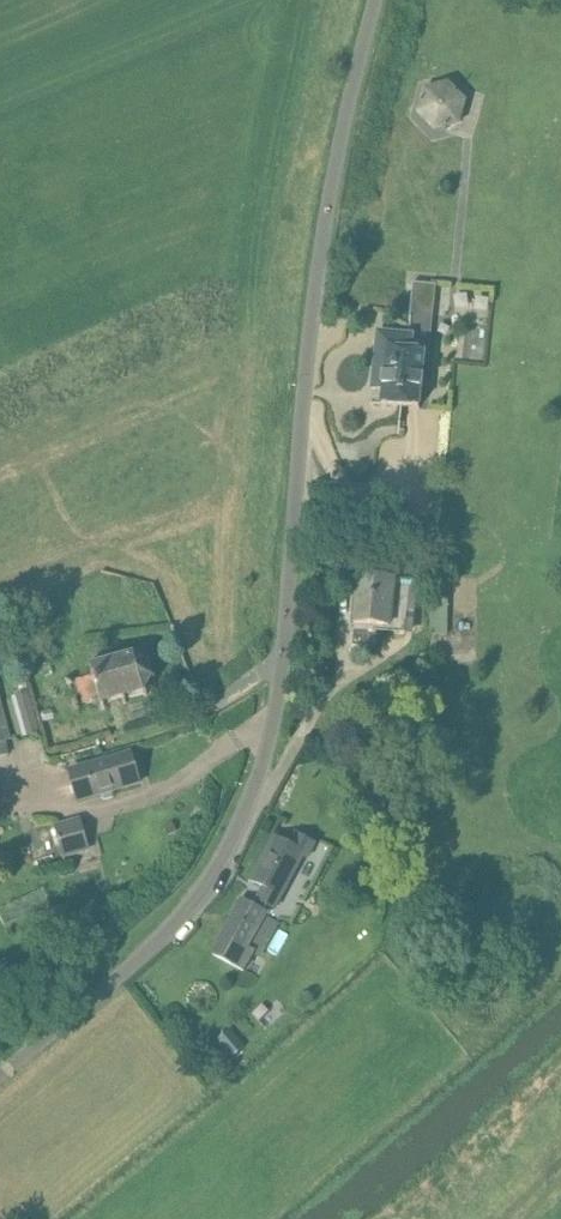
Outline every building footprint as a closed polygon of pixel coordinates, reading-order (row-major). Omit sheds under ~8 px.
[(462,103),(480,107),(483,92),(427,80),(418,123),(456,131),(462,103)] [(430,337),(402,334),(378,332),(372,390),(383,391),(382,404),(423,408),(430,337)] [(421,580),(382,577),(358,574),(354,622),(417,628),(421,580)] [(82,702),(100,696),(105,711),(148,695),(156,678),(152,663),(134,653),(90,664),(93,674),(75,680),(82,702)] [(13,699),(9,700),(19,736),(41,730),(29,689),(16,693),(17,696),(13,697),(13,699)] [(0,699),(0,757),(10,755),(7,743),(11,742),(0,699)] [(132,754),(69,772),(78,801),(140,782),(132,754)] [(82,821),(56,829),(64,855),(90,847),(82,821)] [(242,900),(213,954),(244,971),(254,953),(260,956),(277,926),(266,920),(302,855),(307,858),(314,844),(296,834),(290,845),(274,837),(251,879),(267,888),(256,907),(242,900)] [(230,1029),(218,1040),(234,1058),(246,1047),(230,1029)]
